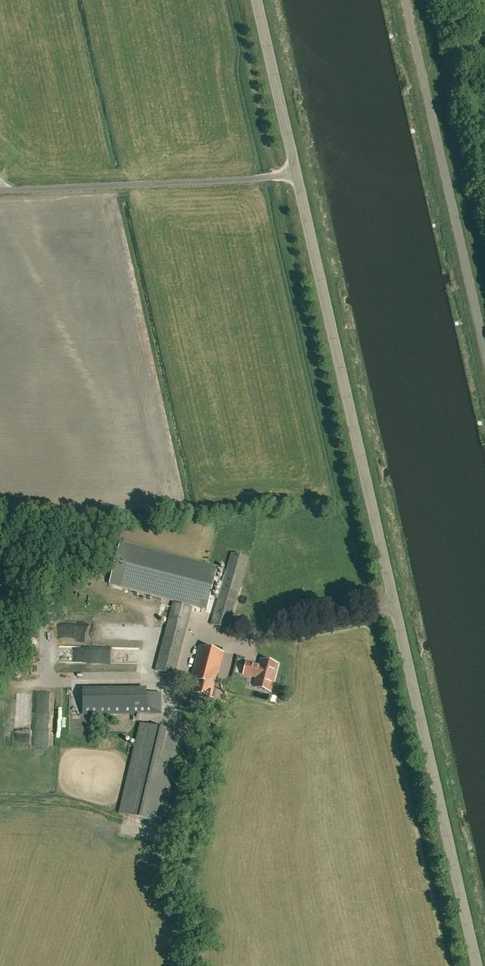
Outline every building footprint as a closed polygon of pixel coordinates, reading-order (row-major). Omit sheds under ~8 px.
[(207,609),(217,567),(120,542),(109,584),(207,609)] [(231,553),(211,624),(228,629),(248,558),(231,553)] [(192,608),(173,603),(155,670),(173,675),(192,608)] [(73,658),(73,647),(61,647),(61,658),(73,658)] [(195,681),(192,693),(210,697),(214,685),(223,653),(200,647),(191,679),(195,681)] [(277,663),(261,659),(259,665),(246,662),(243,674),(250,676),(251,673),(257,675),(256,679),(272,683),(277,663)] [(161,692),(146,693),(146,688),(83,689),(82,715),(123,714),(161,714),(161,692)] [(119,813),(161,823),(182,733),(140,724),(119,813)] [(115,739),(128,738),(128,731),(114,731),(115,739)] [(34,749),(33,733),(14,734),(15,750),(34,749)]
